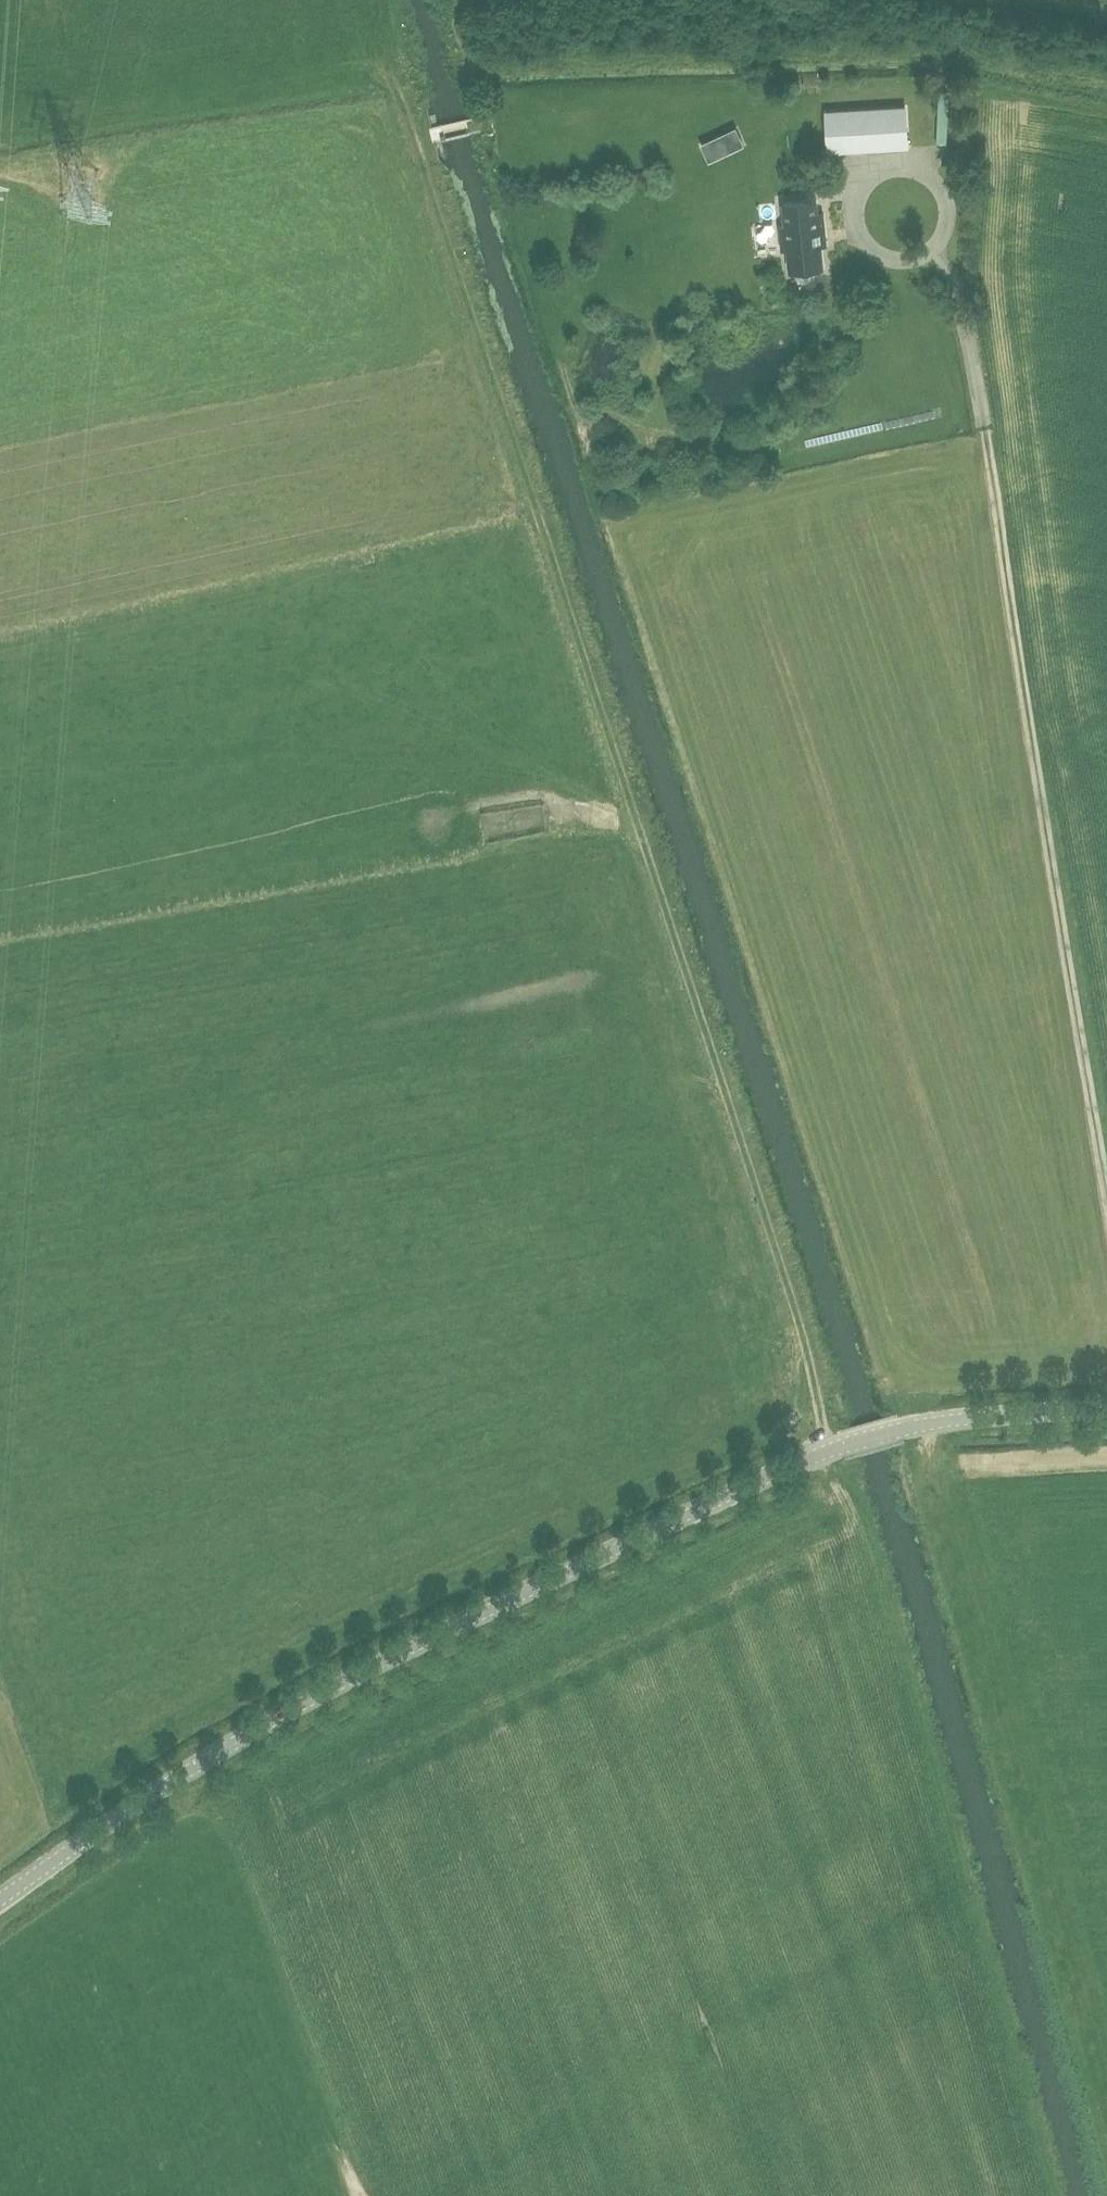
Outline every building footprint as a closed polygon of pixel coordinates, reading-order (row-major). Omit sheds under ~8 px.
[(881,146),(879,107),(826,110),(828,149),(881,146)] [(716,137),(702,144),(710,159),(724,153),(716,137)] [(786,250),(788,271),(824,268),(822,245),(827,244),(824,212),(818,212),(817,199),(782,202),(784,224),(778,225),(780,250),(786,250)]
